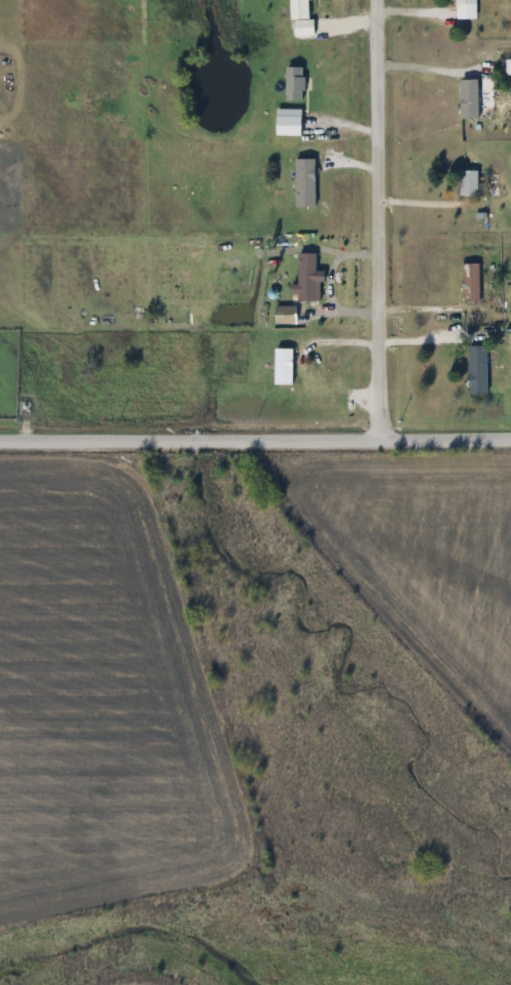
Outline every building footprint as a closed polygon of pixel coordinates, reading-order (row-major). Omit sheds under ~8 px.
[(290,21),(309,20),(309,0),(290,0),(290,21)] [(306,69),(287,69),(287,103),(306,103),(306,69)] [(317,160),(297,160),(297,209),(317,209),(317,160)] [(462,198),(479,198),(479,172),(462,172),(462,198)] [(482,301),(482,265),(463,265),(463,301),(482,301)] [(490,346),(471,346),(471,395),(490,395),(490,346)]
